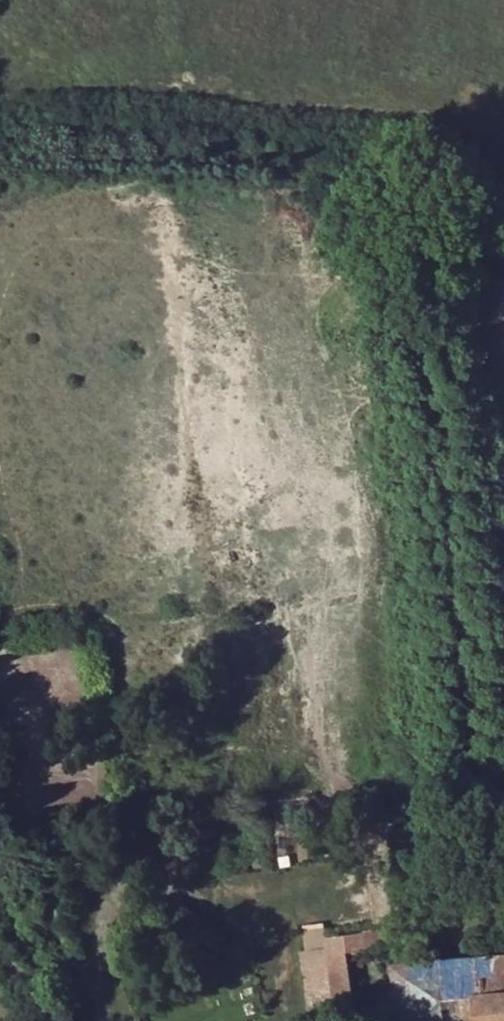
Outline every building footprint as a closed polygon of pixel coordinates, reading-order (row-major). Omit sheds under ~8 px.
[(401,919),(378,921),(379,929),(402,927),(401,919)] [(402,927),(379,929),(357,934),(361,952),(405,944),(402,927)] [(357,934),(322,941),(337,1020),(351,1020),(340,955),(361,952),(357,934)] [(391,966),(395,1020),(503,1020),(503,956),(391,966)]
